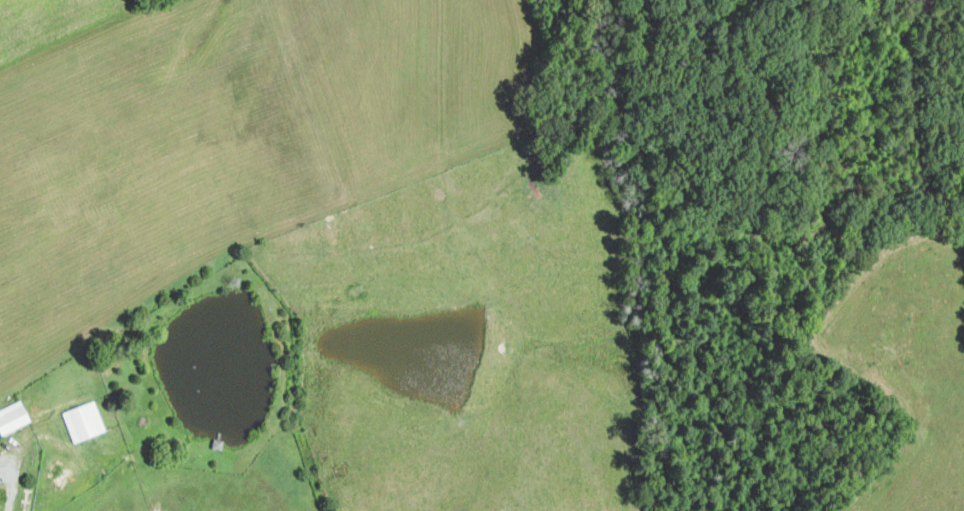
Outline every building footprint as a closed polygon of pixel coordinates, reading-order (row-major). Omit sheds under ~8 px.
[(26,399),(0,410),(0,424),(4,434),(36,422),(26,399)] [(76,443),(109,431),(98,400),(65,411),(76,443)]
